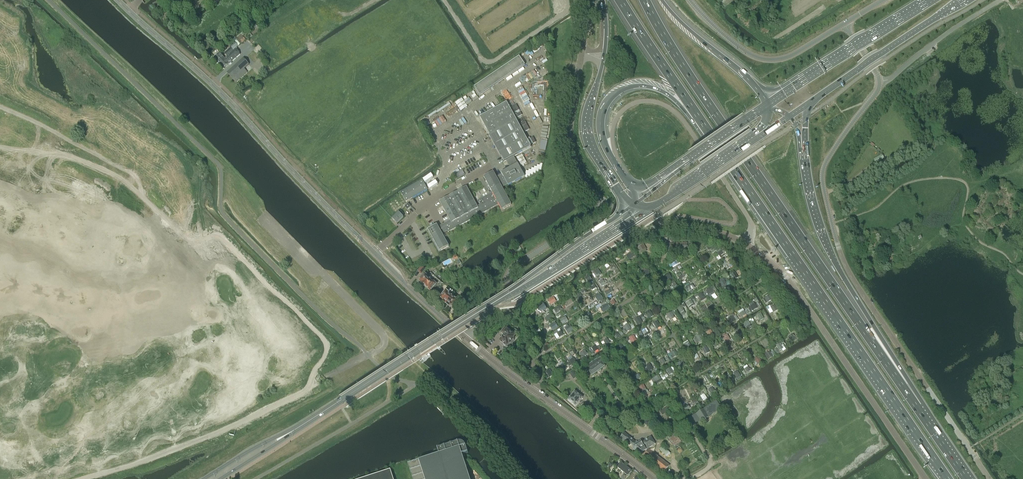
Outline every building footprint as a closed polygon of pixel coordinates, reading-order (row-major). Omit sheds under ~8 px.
[(219,53),(214,58),(218,62),(217,62),(219,65),(220,64),(224,69),(229,64),(230,64),(231,63),(231,62),(240,54),(238,52),(239,51),(237,48),(236,48),(235,47),(234,46),(236,44),(238,46),(246,40),(242,36),(245,34),(244,31),(241,34),(231,42),(232,44),(223,52),(227,56),(224,59),(219,53)] [(474,87),(480,95),(525,65),(519,56),(474,87)] [(243,77),(251,70),(248,66),(249,65),(243,58),(227,73),(233,79),(240,74),(243,77)] [(257,101),(264,96),(259,89),(252,93),(257,101)] [(461,110),(468,106),(462,98),(456,102),(461,110)] [(437,225),(428,230),(440,252),(449,247),(442,234),(447,231),(448,232),(499,204),(502,210),(511,205),(502,188),(507,185),(508,186),(525,177),(523,175),(513,156),(531,147),(507,103),(480,117),(504,161),(506,160),(510,168),(501,173),(502,174),(496,177),(493,172),(484,177),(492,192),(478,201),(480,205),(477,206),(466,186),(440,201),(450,220),(438,227),(437,225)] [(520,124),(524,132),(529,129),(526,121),(520,124)] [(884,158),(885,158),(883,154),(882,154),(873,159),(875,164),(884,159),(884,158)] [(459,171),(454,174),(457,179),(462,176),(459,171)] [(427,189),(422,180),(401,192),(406,201),(427,189)] [(400,196),(391,203),(396,210),(406,203),(400,196)] [(399,212),(392,219),(397,223),(403,217),(402,215),(403,214),(401,211),(399,212)] [(517,254),(513,248),(507,251),(511,257),(517,254)] [(423,286),(424,286),(431,279),(425,274),(419,281),(420,282),(419,282),(420,282),(421,282),(420,283),(421,283),(422,284),(423,286)] [(431,279),(424,286),(425,287),(426,289),(428,289),(428,290),(428,289),(429,290),(429,291),(429,290),(430,291),(436,285),(436,284),(431,279)] [(445,304),(447,304),(453,296),(446,291),(446,290),(446,291),(440,298),(441,299),(440,299),(441,300),(441,299),(442,300),(441,300),(442,300),(443,301),(443,302),(445,304)] [(706,299),(702,293),(697,295),(701,301),(706,299)] [(453,296),(447,304),(447,305),(449,307),(450,306),(451,307),(451,308),(452,307),(452,308),(452,309),(453,308),(453,309),(460,301),(459,301),(453,296)] [(731,324),(736,321),(733,317),(733,315),(727,318),(731,324)] [(638,325),(643,322),(640,316),(634,319),(638,325)] [(558,327),(555,322),(546,328),(549,333),(558,327)] [(508,329),(505,327),(501,332),(505,335),(500,341),(503,344),(503,345),(505,346),(506,346),(514,336),(514,335),(514,334),(512,333),(511,333),(507,330),(508,329)] [(582,358),(587,355),(584,350),(581,351),(582,352),(579,354),(582,358)] [(773,356),(770,351),(765,354),(768,359),(773,356)] [(592,376),(605,367),(605,366),(601,362),(600,361),(603,360),(604,356),(601,357),(598,358),(595,359),(593,361),(590,363),(588,365),(586,367),(584,369),(582,372),(585,372),(588,370),(589,371),(592,376)] [(758,365),(762,362),(761,361),(762,361),(761,359),(760,359),(758,356),(754,359),(758,365)] [(576,362),(573,358),(569,360),(570,362),(567,364),(569,367),(576,362)] [(553,375),(549,369),(545,372),(549,378),(553,375)] [(661,379),(658,375),(651,379),(653,384),(661,379)] [(647,389),(643,384),(638,387),(642,392),(647,389)] [(568,400),(575,406),(582,398),(575,391),(568,400)] [(718,410),(713,403),(684,422),(688,429),(718,410)] [(691,409),(688,404),(686,405),(685,404),(682,406),(686,413),(691,409)] [(662,415),(670,410),(668,407),(660,412),(662,415)] [(648,449),(655,444),(651,437),(642,443),(641,441),(638,443),(636,441),(635,442),(629,437),(624,432),(620,438),(625,442),(629,445),(632,444),(633,446),(633,449),(635,451),(638,452),(640,453),(646,450),(647,451),(649,449),(648,449)] [(681,442),(674,432),(667,437),(674,447),(681,442)] [(439,454),(408,464),(413,478),(470,478),(462,455),(468,453),(466,446),(465,444),(463,442),(461,442),(459,441),(458,441),(437,448),(439,454)] [(667,457),(670,453),(663,446),(659,449),(667,457)] [(669,466),(649,449),(647,451),(643,455),(664,472),(669,466)] [(632,471),(621,462),(617,467),(628,476),(632,471)] [(390,470),(363,478),(393,478),(390,470)]
